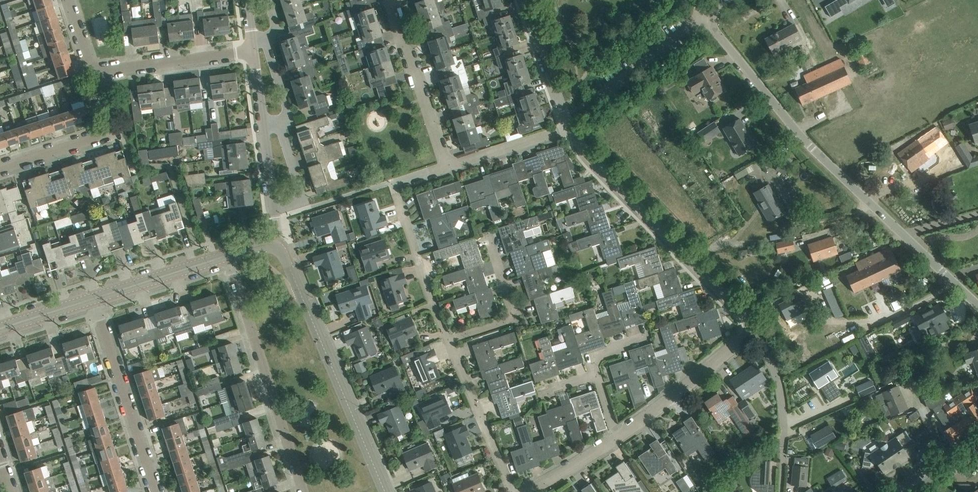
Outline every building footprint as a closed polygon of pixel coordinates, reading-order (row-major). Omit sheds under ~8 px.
[(29,4),(34,3),(36,10),(52,5),(50,0),(28,0),(29,4)] [(153,1),(155,19),(144,20),(147,44),(148,44),(147,43),(158,41),(159,43),(160,43),(158,27),(163,26),(159,0),(153,1)] [(167,15),(165,0),(163,0),(159,0),(163,26),(168,25),(170,41),(171,41),(171,39),(182,38),(182,40),(183,40),(180,16),(167,17),(167,15)] [(196,0),(189,0),(191,12),(197,11),(196,0)] [(286,13),(304,7),(302,2),(307,0),(282,0),(286,13)] [(350,1),(353,9),(365,5),(363,0),(354,0),(350,1)] [(416,3),(420,16),(438,11),(436,4),(438,3),(437,0),(425,0),(416,3)] [(481,10),(477,11),(479,19),(483,18),(491,15),(489,10),(502,5),(501,0),(482,0),(483,3),(479,5),(481,10)] [(0,5),(5,20),(11,18),(6,3),(0,5)] [(55,16),(52,5),(36,10),(40,21),(55,16)] [(350,18),(354,17),(356,22),(359,21),(361,27),(378,22),(374,8),(361,12),(359,7),(365,5),(353,9),(347,10),(350,18)] [(286,13),(290,26),(303,22),(305,28),(317,24),(315,17),(311,18),(309,13),(306,14),(304,7),(286,13)] [(228,9),(224,10),(215,11),(218,35),(219,35),(219,33),(230,32),(230,33),(231,33),(228,9)] [(207,36),(207,35),(218,33),(218,35),(215,11),(203,13),(206,37),(207,36)] [(420,16),(425,30),(438,26),(440,32),(452,28),(449,20),(445,22),(443,17),(440,18),(438,11),(420,16)] [(195,38),(192,14),(180,16),(183,40),(183,38),(194,37),(194,38),(195,38)] [(486,25),(490,24),(492,28),(495,27),(497,35),(514,29),(510,16),(497,20),(495,14),(491,15),(483,18),(486,25)] [(59,28),(55,16),(40,21),(43,33),(55,29),(59,28)] [(9,31),(14,29),(11,18),(5,20),(9,31)] [(136,46),(135,44),(146,43),(147,44),(144,20),(132,22),(135,46),(136,46)] [(363,35),(360,36),(362,41),(357,42),(360,49),(372,45),(370,40),(382,36),(378,22),(361,27),(363,35)] [(794,24),(766,39),(774,55),(783,51),(782,49),(801,38),(799,33),(794,24)] [(59,28),(55,29),(43,33),(36,35),(40,47),(59,40),(63,39),(59,28)] [(303,28),(290,32),(292,38),(279,42),(284,56),(301,50),(299,43),(303,42),(301,38),(305,36),(303,28)] [(452,28),(440,32),(442,38),(429,42),(433,56),(451,50),(448,42),(451,41),(449,37),(454,35),(452,28)] [(14,29),(9,31),(11,40),(17,38),(14,29)] [(499,41),(496,42),(498,47),(493,49),(496,56),(508,53),(506,47),(519,43),(514,29),(497,35),(499,41)] [(9,41),(6,32),(0,33),(0,36),(2,43),(9,41)] [(63,39),(59,40),(40,47),(44,58),(51,56),(66,51),(63,39)] [(16,54),(22,52),(19,43),(13,45),(16,54)] [(357,59),(366,56),(368,61),(371,60),(373,66),(391,61),(386,47),(373,51),(372,45),(360,49),(354,51),(357,59)] [(7,57),(13,55),(10,46),(4,48),(7,57)] [(855,52),(860,66),(871,62),(864,48),(855,52)] [(284,56),(288,70),(301,65),(303,71),(315,67),(313,60),(309,62),(307,57),(304,58),(301,50),(284,56)] [(433,56),(438,69),(450,65),(452,70),(464,66),(462,60),(458,61),(456,56),(453,57),(451,50),(433,56)] [(70,62),(66,51),(51,56),(54,67),(66,63),(70,62)] [(22,52),(16,54),(19,63),(25,61),(22,52)] [(496,56),(500,69),(507,66),(509,73),(527,68),(522,54),(509,58),(508,53),(496,56)] [(350,73),(344,54),(337,56),(339,61),(341,67),(344,76),(350,73)] [(13,55),(7,57),(10,66),(16,64),(13,55)] [(701,72),(711,67),(706,58),(696,63),(701,72)] [(809,82),(795,89),(802,105),(852,82),(842,58),(815,71),(806,75),(809,82)] [(391,61),(373,66),(369,67),(373,79),(370,80),(372,88),(384,84),(382,78),(395,74),(391,61)] [(70,62),(66,63),(54,67),(58,79),(74,74),(70,62)] [(24,77),(30,75),(27,66),(20,68),(24,77)] [(441,81),(439,81),(441,88),(443,87),(446,94),(469,86),(467,82),(469,80),(467,74),(464,66),(452,70),(454,76),(441,80),(441,81)] [(315,67),(303,71),(305,77),(292,81),(296,95),(314,89),(312,83),(315,82),(313,76),(318,75),(315,67)] [(712,67),(704,71),(695,76),(695,77),(686,82),(693,93),(702,88),(708,100),(710,99),(711,101),(713,101),(717,99),(717,97),(716,95),(724,91),(719,81),(718,82),(715,76),(717,75),(712,67)] [(512,80),(509,81),(510,86),(506,87),(509,95),(520,92),(518,86),(531,82),(527,68),(509,73),(512,80)] [(14,80),(21,78),(18,69),(11,71),(14,80)] [(239,97),(236,73),(224,75),(227,99),(239,97)] [(30,75),(24,77),(26,86),(33,84),(30,75)] [(224,75),(210,76),(214,100),(227,99),(224,75)] [(65,86),(76,82),(75,76),(63,80),(65,86)] [(21,78),(14,80),(17,89),(24,87),(21,78)] [(203,102),(200,78),(187,79),(190,103),(203,102)] [(174,81),(175,86),(178,105),(190,103),(187,79),(174,81)] [(167,107),(164,83),(151,84),(154,108),(167,107)] [(52,84),(40,87),(42,93),(43,98),(55,94),(53,89),(52,84)] [(138,104),(137,101),(132,102),(135,121),(142,120),(141,110),(154,108),(151,84),(138,86),(140,103),(138,104)] [(446,94),(450,108),(463,104),(465,109),(477,106),(481,104),(478,96),(471,93),(469,86),(446,94)] [(40,87),(31,90),(32,96),(42,93),(40,87)] [(316,96),(314,89),(296,95),(301,108),(305,107),(314,104),(315,110),(327,106),(330,105),(327,96),(323,94),(320,95),(316,96)] [(26,92),(17,95),(19,100),(28,97),(26,92)] [(515,101),(517,105),(519,104),(522,113),(539,107),(535,93),(522,97),(520,92),(509,95),(496,99),(498,106),(511,102),(515,101)] [(17,95),(7,98),(9,103),(19,100),(17,95)] [(89,119),(84,106),(73,110),(77,123),(89,119)] [(477,106),(465,109),(467,115),(454,119),(458,133),(476,127),(474,120),(476,119),(475,114),(479,113),(477,106)] [(522,113),(524,118),(521,119),(522,124),(518,126),(521,134),(533,130),(531,124),(544,120),(539,107),(522,113)] [(77,123),(73,110),(61,114),(65,127),(77,123)] [(65,127),(61,114),(50,117),(54,130),(65,127)] [(36,115),(25,119),(27,125),(31,138),(42,134),(38,121),(36,115)] [(327,116),(306,123),(308,129),(298,132),(301,143),(318,138),(316,132),(319,127),(330,124),(327,116)] [(54,130),(50,117),(38,121),(42,134),(54,130)] [(723,128),(739,156),(756,146),(740,118),(723,128)] [(721,132),(714,121),(695,134),(702,144),(721,132)] [(969,124),(972,135),(976,144),(977,143),(977,121),(969,124)] [(217,123),(211,123),(211,127),(212,127),(213,140),(220,140),(217,123)] [(31,138),(27,125),(15,129),(19,142),(31,138)] [(917,139),(905,147),(897,154),(911,172),(930,158),(929,156),(948,142),(936,126),(917,140),(917,139)] [(463,146),(475,142),(477,148),(489,144),(487,137),(482,138),(481,133),(478,134),(476,127),(458,133),(463,146)] [(247,128),(238,129),(231,130),(232,138),(249,136),(247,128)] [(345,137),(352,135),(350,128),(343,130),(345,137)] [(19,142),(15,129),(4,132),(8,145),(19,142)] [(184,145),(182,135),(182,132),(175,132),(177,145),(184,145)] [(301,143),(305,154),(315,151),(317,157),(345,148),(342,140),(339,141),(325,146),(320,144),(318,138),(301,143)] [(197,142),(198,149),(212,147),(214,159),(223,158),(242,155),(247,154),(245,142),(228,144),(227,139),(220,140),(213,140),(207,141),(197,142)] [(973,157),(964,142),(955,147),(969,169),(977,166),(977,155),(973,157)] [(562,144),(561,145),(561,146),(553,149),(553,147),(536,153),(537,156),(542,170),(557,165),(564,186),(566,189),(575,186),(570,169),(575,166),(567,154),(565,154),(562,144)] [(178,146),(149,150),(150,159),(179,155),(178,146)] [(345,148),(317,157),(319,163),(309,167),(312,178),(330,172),(328,166),(330,162),(344,157),(343,155),(346,154),(345,148)] [(955,151),(948,156),(953,164),(950,165),(953,171),(959,169),(964,166),(955,151)] [(116,152),(106,155),(108,160),(113,179),(114,182),(115,186),(125,183),(126,185),(129,186),(134,184),(134,183),(132,177),(128,167),(125,158),(119,160),(117,156),(118,156),(118,154),(117,154),(116,152)] [(247,154),(242,155),(223,158),(224,171),(249,168),(247,154)] [(97,163),(98,163),(98,166),(92,168),(98,187),(114,182),(113,179),(106,155),(96,159),(97,161),(96,161),(97,163)] [(512,164),(513,166),(518,181),(519,181),(534,176),(537,186),(534,188),(533,189),(535,196),(537,197),(548,194),(550,193),(542,170),(537,156),(532,157),(532,159),(529,160),(529,158),(512,164)] [(785,174),(790,164),(781,159),(776,169),(785,174)] [(84,165),(83,163),(73,166),(80,186),(89,183),(91,189),(92,194),(99,192),(98,187),(92,168),(85,170),(84,167),(85,167),(84,164),(84,165)] [(64,173),(64,174),(65,177),(59,179),(65,197),(82,192),(80,186),(73,166),(63,169),(63,171),(63,172),(63,174),(64,173)] [(518,181),(513,166),(489,174),(495,192),(510,187),(516,207),(527,204),(519,181),(518,181)] [(316,189),(326,185),(328,192),(355,183),(353,178),(348,180),(347,177),(336,180),(331,178),(330,172),(312,178),(316,189)] [(205,179),(205,173),(195,174),(185,175),(187,181),(205,179)] [(51,176),(50,174),(40,177),(46,197),(48,203),(58,200),(65,197),(59,179),(52,181),(51,178),(52,177),(51,175),(51,176)] [(483,206),(489,207),(494,221),(503,218),(495,192),(489,174),(483,176),(485,181),(482,182),(481,180),(465,185),(471,203),(472,209),(483,206)] [(40,177),(38,178),(37,175),(29,178),(30,182),(29,182),(30,184),(31,184),(32,188),(25,190),(33,215),(36,214),(38,210),(37,207),(48,203),(46,197),(40,177)] [(206,186),(205,179),(187,181),(189,188),(206,186)] [(252,192),(250,179),(226,182),(228,195),(252,192)] [(463,190),(459,181),(417,194),(425,220),(432,218),(442,214),(442,213),(437,198),(463,190)] [(566,189),(553,193),(555,199),(556,203),(576,197),(581,211),(599,206),(599,205),(591,181),(575,186),(566,189)] [(765,209),(763,210),(770,221),(784,213),(768,185),(755,193),(765,209)] [(7,190),(7,187),(1,189),(8,213),(10,219),(11,222),(25,218),(23,213),(18,215),(14,201),(22,199),(21,196),(18,186),(7,190)] [(3,215),(8,213),(1,189),(0,190),(0,216),(3,215)] [(252,192),(228,195),(229,208),(254,205),(252,192)] [(441,202),(461,195),(460,192),(440,199),(441,202)] [(128,223),(134,244),(145,241),(144,239),(145,238),(144,236),(143,237),(142,233),(149,231),(143,212),(142,209),(137,195),(130,197),(137,218),(127,221),(128,223)] [(200,199),(193,199),(200,222),(206,220),(200,199)] [(380,217),(375,201),(358,206),(367,236),(377,233),(375,228),(388,224),(385,216),(380,217)] [(169,204),(160,207),(166,229),(168,233),(170,232),(171,235),(179,233),(178,230),(177,228),(178,228),(178,226),(177,226),(176,222),(182,220),(176,202),(169,204)] [(565,216),(568,226),(588,220),(593,235),(611,229),(610,229),(603,204),(599,205),(599,206),(581,211),(565,216)] [(434,226),(433,227),(438,243),(439,242),(441,249),(457,244),(452,227),(455,227),(459,219),(471,215),(467,205),(442,213),(442,214),(432,218),(434,226)] [(150,210),(143,212),(149,231),(155,229),(157,232),(156,233),(156,235),(157,234),(158,236),(159,240),(167,237),(166,234),(168,233),(166,229),(160,207),(150,210)] [(313,219),(318,236),(332,231),(334,238),(335,243),(347,239),(338,211),(313,219)] [(503,236),(501,237),(506,253),(512,252),(512,251),(524,247),(521,238),(541,232),(536,215),(508,225),(498,228),(498,229),(500,228),(503,236)] [(100,219),(102,225),(93,228),(101,255),(104,254),(105,256),(112,254),(112,251),(111,247),(110,247),(109,244),(116,241),(110,222),(108,216),(100,219)] [(70,217),(64,219),(66,226),(72,224),(70,217)] [(128,223),(118,226),(116,220),(110,222),(116,241),(122,239),(123,243),(123,245),(124,245),(126,250),(133,247),(132,245),(134,244),(128,223)] [(0,231),(0,254),(21,247),(14,226),(0,231)] [(93,228),(83,232),(83,231),(76,233),(82,252),(89,250),(90,254),(89,254),(90,256),(91,256),(91,258),(101,255),(93,228)] [(572,252),(580,250),(600,243),(605,259),(606,258),(622,253),(623,253),(614,228),(610,229),(611,229),(593,235),(568,243),(572,252)] [(69,235),(70,238),(61,241),(68,265),(78,262),(78,260),(79,260),(78,258),(77,258),(76,254),(82,252),(76,233),(69,235)] [(807,245),(812,261),(837,253),(832,237),(807,245)] [(441,249),(433,251),(436,261),(460,254),(465,268),(465,269),(479,264),(479,265),(483,264),(478,247),(476,248),(474,239),(475,239),(475,238),(466,241),(457,244),(441,249)] [(515,260),(513,260),(518,277),(524,275),(524,274),(548,266),(543,252),(551,249),(548,239),(524,247),(512,251),(512,252),(515,260)] [(778,253),(795,250),(793,239),(775,243),(778,253)] [(337,250),(347,247),(345,240),(335,243),(337,250)] [(385,240),(375,243),(360,248),(367,271),(378,267),(376,261),(390,257),(385,240)] [(56,265),(57,267),(58,266),(58,268),(68,265),(61,241),(51,245),(50,242),(43,244),(46,254),(49,263),(56,261),(57,264),(56,265)] [(608,265),(619,261),(621,268),(641,262),(646,277),(663,271),(655,246),(623,257),(622,253),(606,258),(608,265)] [(861,270),(855,272),(846,276),(854,293),(879,281),(887,277),(892,275),(901,271),(890,247),(881,251),(868,257),(857,262),(861,270)] [(313,257),(316,266),(321,264),(327,280),(344,275),(336,250),(313,257)] [(23,260),(24,260),(29,277),(29,278),(30,278),(35,276),(35,274),(45,270),(44,266),(42,261),(41,258),(33,260),(30,251),(21,254),(23,260)] [(14,282),(15,286),(25,283),(25,285),(32,283),(30,278),(29,278),(29,277),(24,260),(23,260),(21,254),(17,255),(19,261),(15,262),(16,265),(9,268),(11,273),(14,282)] [(526,283),(525,284),(530,300),(536,299),(535,298),(548,294),(543,279),(563,273),(560,263),(548,266),(524,274),(524,275),(526,283)] [(442,276),(446,286),(466,280),(470,294),(488,288),(483,273),(482,273),(479,265),(479,264),(465,269),(465,268),(442,276)] [(675,267),(663,271),(646,277),(637,279),(641,289),(660,283),(665,297),(683,292),(675,267)] [(15,286),(14,282),(11,273),(3,276),(0,268),(0,294),(4,292),(5,295),(13,292),(12,290),(16,289),(15,286)] [(382,281),(390,305),(392,311),(400,309),(398,303),(406,300),(401,284),(406,282),(404,274),(382,281)] [(839,282),(836,275),(830,278),(833,285),(839,282)] [(810,288),(818,306),(829,301),(836,318),(845,314),(831,279),(810,288)] [(644,312),(634,281),(624,284),(631,306),(620,310),(625,327),(640,322),(640,324),(647,322),(644,312)] [(536,299),(538,307),(536,307),(542,324),(559,318),(555,303),(574,296),(572,290),(578,289),(577,284),(571,286),(548,294),(535,298),(536,299)] [(346,292),(337,295),(342,312),(346,311),(356,308),(358,314),(360,320),(371,316),(369,310),(367,304),(373,303),(367,285),(362,287),(346,292)] [(492,297),(490,289),(491,288),(491,287),(488,288),(470,294),(453,300),(456,310),(476,303),(481,319),(499,313),(494,296),(492,297)] [(665,297),(656,300),(660,310),(679,304),(684,319),(702,313),(694,288),(683,292),(665,297)] [(620,310),(613,289),(602,293),(608,310),(597,313),(603,336),(618,331),(619,333),(626,331),(625,327),(620,310)] [(204,298),(211,321),(217,319),(218,322),(224,320),(216,294),(204,298)] [(785,322),(808,311),(799,294),(777,305),(785,322)] [(212,324),(211,321),(204,298),(191,303),(192,306),(195,314),(189,315),(194,330),(195,334),(206,330),(205,326),(212,324)] [(906,306),(904,299),(893,302),(895,309),(906,306)] [(913,330),(918,341),(924,338),(928,336),(936,332),(937,334),(949,327),(945,321),(948,319),(945,313),(943,314),(941,310),(943,309),(940,304),(932,307),(913,317),(919,327),(913,330)] [(172,325),(175,333),(176,335),(194,330),(189,315),(184,317),(180,306),(168,310),(172,325)] [(597,313),(594,306),(583,310),(590,330),(575,335),(581,353),(597,348),(596,346),(604,343),(605,345),(606,345),(603,336),(597,313)] [(702,313),(684,319),(675,322),(670,324),(674,337),(677,336),(674,327),(677,326),(679,332),(698,325),(703,340),(721,334),(713,309),(702,313)] [(168,310),(155,314),(156,317),(159,325),(153,327),(157,338),(168,335),(166,327),(172,325),(168,310)] [(899,326),(899,327),(912,320),(908,313),(893,321),(896,327),(899,326)] [(411,317),(401,321),(387,327),(396,349),(407,345),(404,339),(418,333),(411,317)] [(139,344),(146,342),(157,338),(153,327),(148,329),(144,318),(132,321),(133,325),(137,337),(139,344)] [(137,337),(132,321),(120,325),(121,329),(122,333),(118,334),(123,350),(133,347),(130,339),(137,337)] [(354,332),(345,336),(349,345),(354,342),(360,358),(369,354),(376,351),(366,327),(362,329),(359,322),(351,326),(354,332)] [(575,335),(572,324),(562,327),(568,347),(553,351),(559,370),(575,365),(575,363),(583,361),(583,362),(584,362),(581,353),(575,335)] [(674,337),(670,324),(660,326),(668,353),(656,357),(662,374),(677,369),(677,371),(684,369),(682,363),(678,350),(674,337)] [(229,331),(220,334),(216,336),(218,342),(231,337),(229,331)] [(843,344),(856,338),(853,331),(840,337),(843,344)] [(514,332),(472,345),(481,371),(485,369),(498,364),(494,349),(517,341),(514,332)] [(95,358),(88,336),(76,340),(80,355),(87,352),(89,360),(95,358)] [(559,372),(560,374),(561,374),(559,370),(553,351),(548,336),(538,339),(545,359),(529,364),(535,382),(552,377),(551,375),(559,372)] [(868,338),(862,341),(866,352),(873,349),(868,338)] [(76,340),(63,344),(67,355),(61,357),(66,372),(72,370),(71,366),(76,364),(74,357),(80,355),(76,340)] [(220,347),(212,350),(214,356),(216,363),(237,356),(233,343),(220,347)] [(629,351),(629,352),(631,358),(636,369),(648,366),(655,388),(665,384),(662,374),(656,357),(655,353),(652,343),(645,346),(645,347),(631,352),(630,350),(629,351)] [(193,356),(210,351),(208,345),(207,345),(200,347),(191,350),(193,356)] [(855,345),(850,348),(854,355),(859,351),(855,345)] [(56,359),(52,347),(40,351),(48,376),(54,373),(55,377),(67,373),(66,372),(61,357),(56,359)] [(420,348),(401,356),(404,364),(414,360),(424,383),(431,381),(440,377),(433,361),(437,359),(434,351),(432,351),(427,354),(425,355),(424,355),(423,355),(420,348)] [(685,348),(678,350),(682,363),(689,361),(685,348)] [(885,367),(902,359),(898,350),(881,358),(885,367)] [(964,355),(967,363),(974,360),(977,371),(977,350),(971,352),(971,353),(964,355)] [(27,355),(29,360),(31,366),(25,368),(31,386),(42,383),(40,378),(48,376),(40,351),(27,355)] [(856,382),(868,378),(859,354),(847,359),(856,382)] [(221,372),(222,376),(228,374),(241,370),(237,356),(216,363),(219,372),(221,372)] [(488,378),(486,378),(492,395),(496,393),(496,392),(510,388),(505,373),(524,367),(522,361),(521,357),(498,364),(485,369),(488,378)] [(616,385),(628,380),(635,403),(645,399),(636,369),(631,358),(625,360),(626,362),(611,367),(610,365),(609,366),(616,385)] [(20,370),(16,359),(4,363),(9,378),(15,376),(18,383),(29,380),(31,386),(25,368),(20,370)] [(363,360),(355,364),(359,373),(367,370),(363,360)] [(134,370),(145,366),(143,361),(132,364),(134,370)] [(829,361),(809,373),(813,380),(812,381),(812,382),(813,382),(817,389),(821,387),(830,401),(833,399),(833,400),(839,396),(837,393),(839,391),(832,379),(838,375),(832,366),(832,365),(831,365),(831,364),(829,361)] [(180,373),(186,371),(183,362),(177,363),(180,373)] [(0,364),(0,389),(5,388),(2,380),(9,378),(4,363),(0,364)] [(761,370),(760,368),(759,368),(756,364),(731,381),(740,395),(766,378),(761,370)] [(378,393),(381,391),(391,388),(393,394),(405,389),(395,366),(380,373),(371,376),(378,393)] [(157,367),(151,369),(135,374),(139,386),(155,381),(161,379),(157,367)] [(184,384),(190,382),(186,371),(180,373),(184,384)] [(100,375),(91,378),(88,379),(90,384),(102,381),(100,375)] [(203,388),(220,383),(218,376),(202,382),(203,388)] [(913,377),(907,380),(910,386),(916,384),(913,377)] [(881,391),(893,386),(890,379),(878,385),(881,391)] [(502,418),(520,412),(516,397),(536,391),(532,380),(510,388),(496,392),(496,393),(499,401),(497,402),(502,418)] [(860,396),(875,391),(871,380),(856,386),(860,396)] [(158,392),(155,381),(139,386),(143,397),(158,392)] [(246,395),(249,394),(245,381),(241,382),(236,384),(232,385),(224,388),(226,394),(228,401),(236,398),(246,395)] [(186,389),(181,391),(183,396),(187,394),(188,396),(194,394),(190,382),(184,384),(186,389)] [(203,388),(196,390),(198,396),(222,389),(220,383),(203,388)] [(950,383),(941,386),(943,394),(953,391),(950,383)] [(883,393),(876,396),(879,405),(886,402),(892,415),(907,408),(905,403),(898,386),(882,392),(883,393)] [(95,387),(91,388),(79,392),(83,404),(99,399),(95,387)] [(937,396),(950,416),(958,411),(970,428),(976,424),(977,426),(977,408),(973,401),(977,398),(974,392),(971,388),(958,396),(949,402),(942,394),(937,396)] [(587,395),(586,393),(570,399),(571,404),(576,416),(591,412),(597,432),(607,429),(595,390),(594,391),(595,392),(587,395)] [(162,404),(158,392),(143,397),(146,409),(162,404)] [(731,415),(744,436),(755,429),(748,419),(738,404),(733,396),(727,399),(726,398),(723,401),(718,393),(717,393),(718,394),(705,403),(705,402),(704,402),(708,407),(710,410),(719,423),(725,419),(731,415)] [(194,394),(188,396),(190,404),(196,403),(194,394)] [(240,412),(254,407),(249,394),(246,395),(236,398),(228,401),(233,414),(240,412)] [(444,395),(435,399),(420,406),(429,428),(440,423),(438,417),(451,412),(444,395)] [(937,396),(924,400),(927,406),(933,409),(942,423),(949,418),(953,425),(947,429),(943,432),(951,444),(952,444),(954,444),(956,442),(957,440),(956,438),(970,428),(958,411),(950,416),(937,396)] [(378,415),(382,423),(386,421),(393,437),(409,430),(399,406),(403,404),(400,397),(388,402),(391,409),(388,411),(378,415)] [(56,413),(62,411),(58,399),(52,401),(56,413)] [(103,410),(99,399),(83,404),(87,415),(103,410)] [(755,415),(750,408),(745,399),(738,404),(748,419),(748,418),(749,419),(755,415)] [(18,407),(16,402),(16,400),(3,404),(6,411),(18,408),(18,407)] [(48,415),(53,413),(50,404),(45,406),(48,415)] [(162,404),(146,409),(150,421),(166,416),(162,404)] [(563,405),(546,410),(547,413),(549,420),(553,428),(567,424),(574,444),(584,440),(576,416),(571,404),(563,407),(563,405)] [(33,407),(23,410),(7,415),(11,427),(26,422),(36,419),(33,407)] [(106,422),(103,410),(87,415),(91,427),(106,422)] [(60,424),(65,422),(62,411),(56,413),(60,424)] [(911,415),(914,420),(921,416),(917,411),(911,415)] [(53,413),(48,415),(50,424),(56,422),(53,413)] [(549,420),(547,413),(538,416),(545,438),(532,442),(539,459),(554,455),(554,456),(561,454),(553,428),(549,420)] [(214,420),(216,426),(232,421),(230,414),(227,415),(214,420)] [(523,416),(515,415),(514,424),(523,425),(523,416)] [(674,432),(674,433),(678,439),(680,443),(681,446),(682,445),(685,450),(688,455),(698,449),(702,455),(705,460),(715,453),(712,448),(699,430),(700,429),(697,425),(691,416),(683,422),(687,426),(675,434),(674,432)] [(199,429),(205,427),(202,418),(196,420),(199,429)] [(244,423),(238,425),(240,431),(246,430),(248,436),(258,433),(262,432),(257,419),(253,420),(248,422),(244,423)] [(210,434),(234,426),(232,421),(216,426),(208,429),(210,434)] [(30,433),(26,422),(11,427),(15,439),(30,433)] [(65,422),(60,424),(63,432),(68,431),(65,422)] [(110,433),(106,422),(91,427),(94,438),(110,433)] [(182,435),(178,423),(163,428),(167,440),(182,435)] [(518,470),(533,465),(533,467),(541,465),(539,459),(532,442),(527,424),(517,427),(524,449),(511,453),(517,472),(519,472),(518,470)] [(829,425),(810,435),(818,449),(837,438),(829,425)] [(466,426),(456,430),(445,435),(455,459),(472,452),(465,436),(469,434),(466,426)] [(205,427),(199,429),(201,438),(208,436),(205,427)] [(61,437),(58,428),(52,429),(55,438),(61,437)] [(882,440),(881,440),(880,441),(897,466),(910,458),(910,457),(911,457),(911,456),(912,455),(912,454),(912,453),(911,452),(911,451),(911,450),(910,450),(910,449),(909,449),(908,448),(907,448),(906,448),(904,448),(904,449),(903,449),(901,446),(912,439),(905,430),(887,442),(886,441),(884,440),(883,440),(882,440)] [(926,430),(915,438),(918,443),(919,444),(920,444),(921,445),(922,445),(923,445),(924,445),(925,445),(926,445),(931,441),(926,430)] [(36,432),(30,433),(15,439),(18,450),(34,445),(32,439),(38,437),(36,432)] [(244,451),(245,452),(252,449),(252,450),(256,448),(266,445),(262,432),(258,433),(248,436),(250,443),(242,445),(244,451)] [(110,433),(94,438),(89,440),(92,452),(98,450),(114,445),(110,433)] [(186,446),(182,435),(167,440),(170,451),(186,446)] [(67,447),(73,445),(70,436),(65,438),(67,447)] [(61,437),(55,438),(58,447),(63,445),(61,437)] [(643,461),(642,462),(644,464),(645,464),(652,475),(665,467),(670,474),(677,469),(666,452),(657,439),(650,444),(653,449),(641,456),(640,455),(639,456),(643,461)] [(206,452),(212,450),(209,441),(203,443),(206,452)] [(864,456),(862,466),(870,467),(877,462),(885,474),(886,475),(887,476),(888,476),(889,477),(890,477),(891,477),(892,476),(893,476),(894,475),(895,474),(895,473),(896,472),(896,471),(896,470),(895,469),(895,468),(897,466),(880,441),(879,441),(878,442),(878,443),(878,444),(877,445),(877,446),(877,447),(878,448),(878,449),(871,453),(865,452),(864,456)] [(410,470),(414,468),(424,464),(426,470),(437,466),(427,444),(403,454),(410,470)] [(34,445),(18,450),(22,462),(38,457),(34,445)] [(117,456),(114,445),(98,450),(102,461),(117,456)] [(190,458),(186,446),(170,451),(174,463),(190,458)] [(245,452),(244,451),(242,452),(226,457),(228,463),(244,458),(254,455),(252,450),(252,449),(245,452)] [(210,464),(216,462),(212,450),(206,452),(210,464)] [(121,468),(117,456),(102,461),(105,473),(121,468)] [(270,470),(273,469),(269,456),(265,457),(260,459),(256,460),(248,463),(252,476),(254,475),(270,470)] [(193,469),(190,458),(174,463),(178,474),(193,469)] [(244,458),(228,463),(229,468),(229,469),(246,464),(244,458)] [(809,459),(794,458),(794,465),(792,485),(807,487),(809,467),(809,459)] [(75,470),(80,468),(77,459),(72,461),(75,470)] [(751,480),(751,483),(752,486),(753,488),(756,490),(759,491),(768,491),(769,484),(770,468),(770,461),(760,460),(760,468),(760,469),(757,470),(755,472),(753,474),(751,477),(751,480)] [(66,472),(71,470),(68,461),(63,463),(66,472)] [(620,473),(609,480),(608,479),(607,479),(611,485),(613,489),(616,491),(645,491),(629,469),(624,461),(616,467),(620,473)] [(213,475),(219,474),(216,462),(210,464),(213,475)] [(45,478),(41,467),(25,472),(29,484),(45,478)] [(80,468),(75,470),(77,479),(83,477),(80,468)] [(125,479),(121,468),(105,473),(109,485),(120,481),(125,479)] [(197,481),(193,469),(178,474),(181,486),(197,481)] [(252,476),(256,489),(264,487),(268,485),(278,482),(273,469),(270,470),(254,475),(252,476)] [(71,470),(66,472),(69,481),(74,479),(71,470)] [(833,487),(846,479),(841,470),(828,478),(833,487)] [(448,473),(440,477),(443,482),(451,479),(448,473)] [(452,480),(454,484),(453,484),(457,491),(480,491),(484,490),(482,486),(477,474),(469,477),(467,473),(452,480)] [(219,474),(213,475),(216,484),(222,482),(219,474)] [(45,478),(29,484),(32,491),(43,491),(55,488),(52,476),(45,478)] [(120,481),(109,485),(112,491),(126,491),(129,491),(125,479),(120,481)] [(91,490),(88,481),(79,484),(82,491),(87,491),(88,491),(87,491),(91,490)] [(197,481),(181,486),(183,491),(201,491),(197,481)] [(431,482),(411,491),(435,491),(431,482)] [(581,490),(583,491),(596,491),(591,484),(581,490)]
